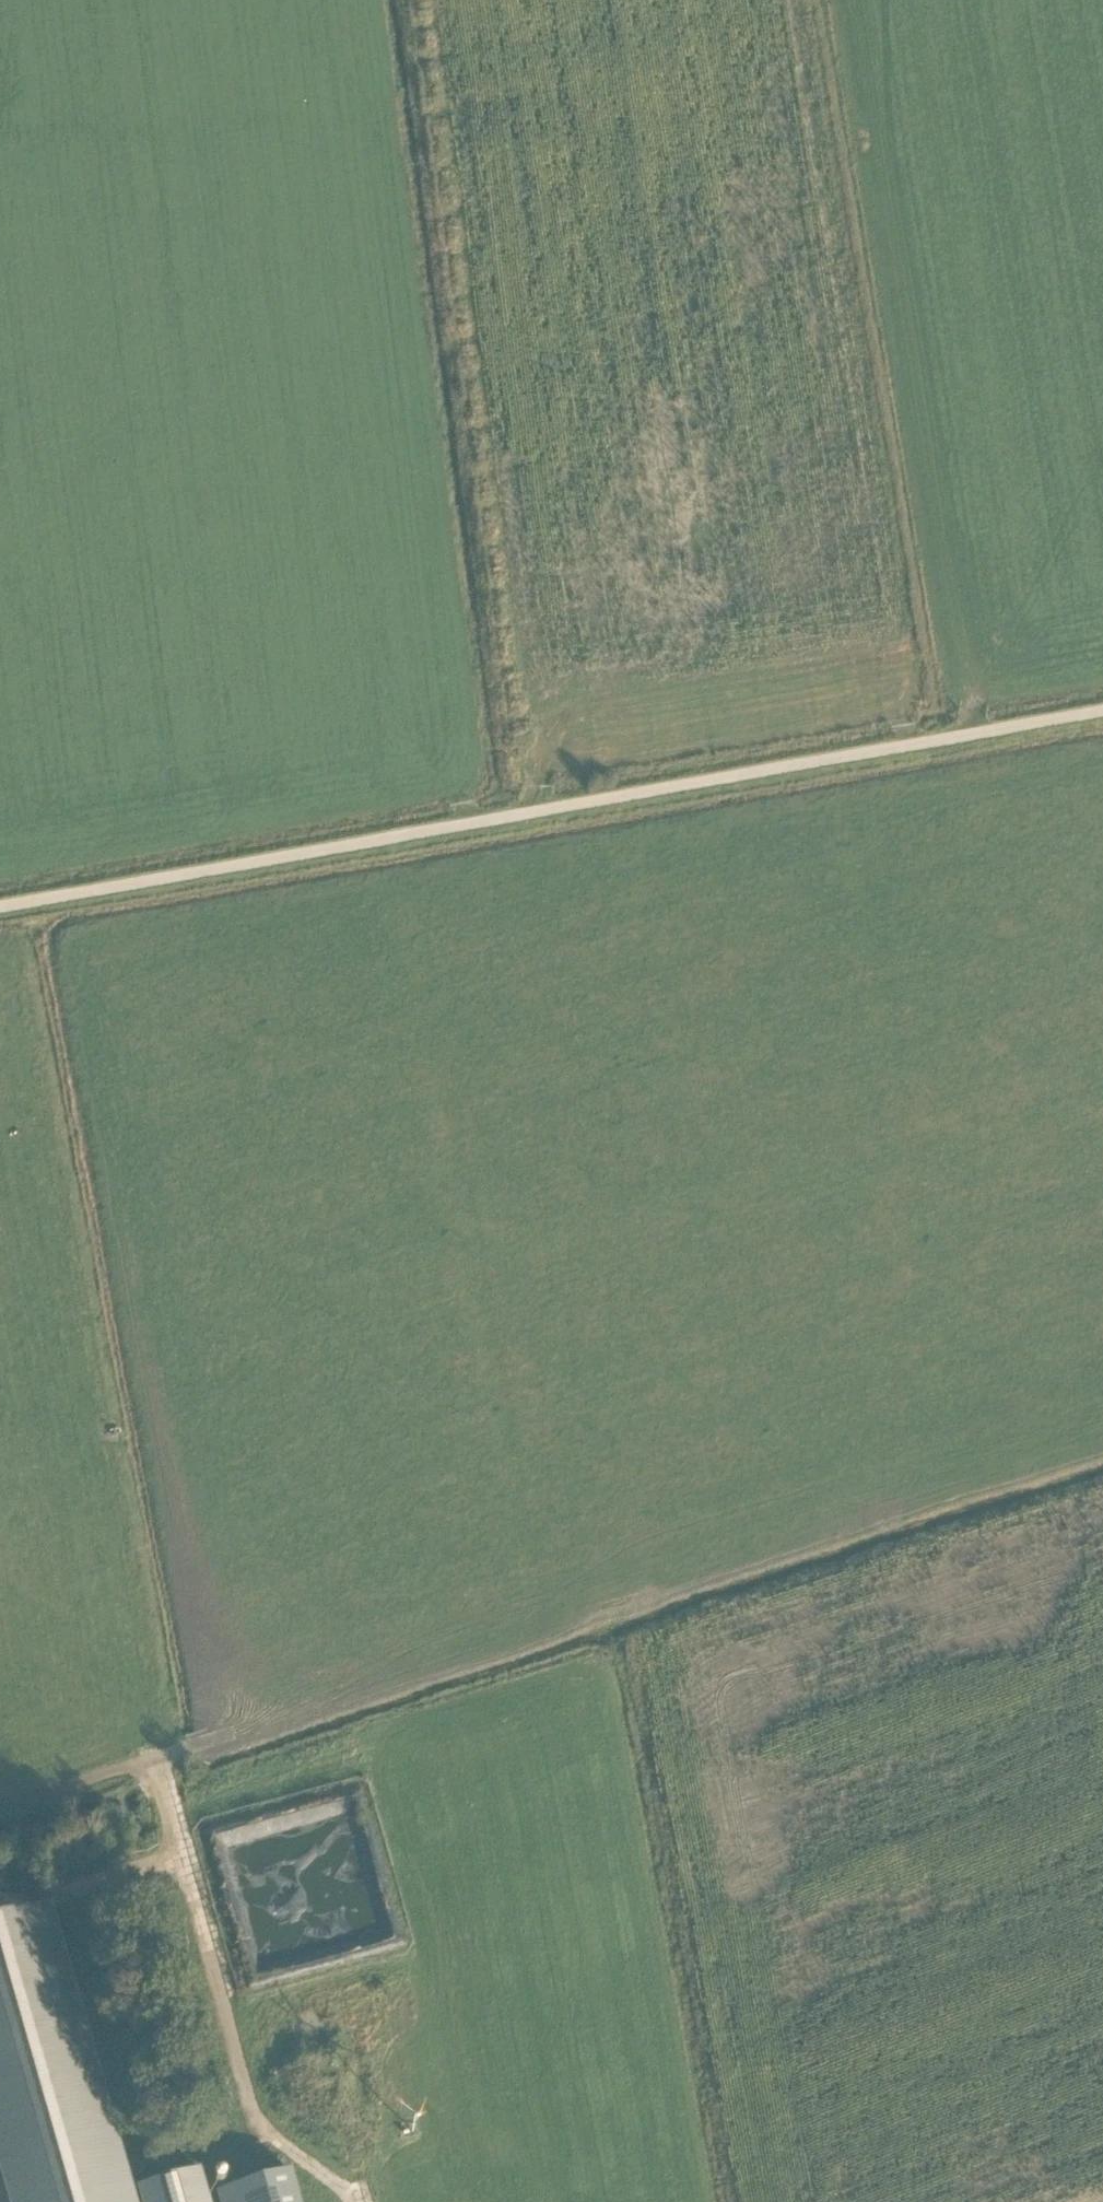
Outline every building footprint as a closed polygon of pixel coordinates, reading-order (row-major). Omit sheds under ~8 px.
[(0,1919),(0,2154),(14,2201),(130,2201),(46,1906),(0,1919)] [(200,2171),(138,2188),(142,2201),(208,2201),(200,2171)] [(289,2172),(215,2193),(218,2201),(297,2201),(289,2172)]
